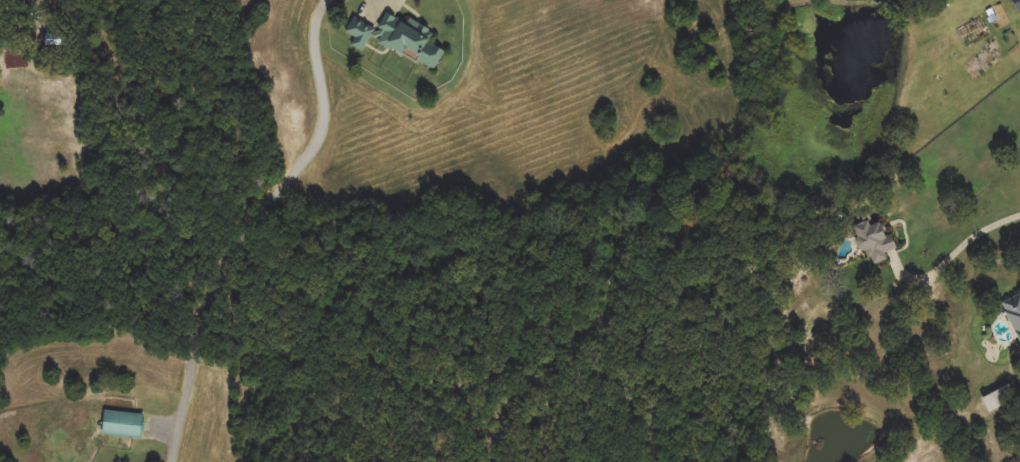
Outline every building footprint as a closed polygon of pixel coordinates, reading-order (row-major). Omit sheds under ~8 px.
[(378,31),(389,12),(408,22),(411,18),(435,32),(429,42),(446,52),(436,69),(405,51),(402,55),(372,38),(364,52),(352,45),(357,37),(347,32),(355,18),(378,31)] [(28,44),(28,68),(7,68),(7,45),(28,44)] [(854,227),(888,219),(895,251),(888,253),(890,261),(873,265),(869,250),(860,252),(854,227)] [(1003,303),(1019,296),(1019,342),(1003,303)] [(103,435),(106,410),(145,415),(142,439),(103,435)]
